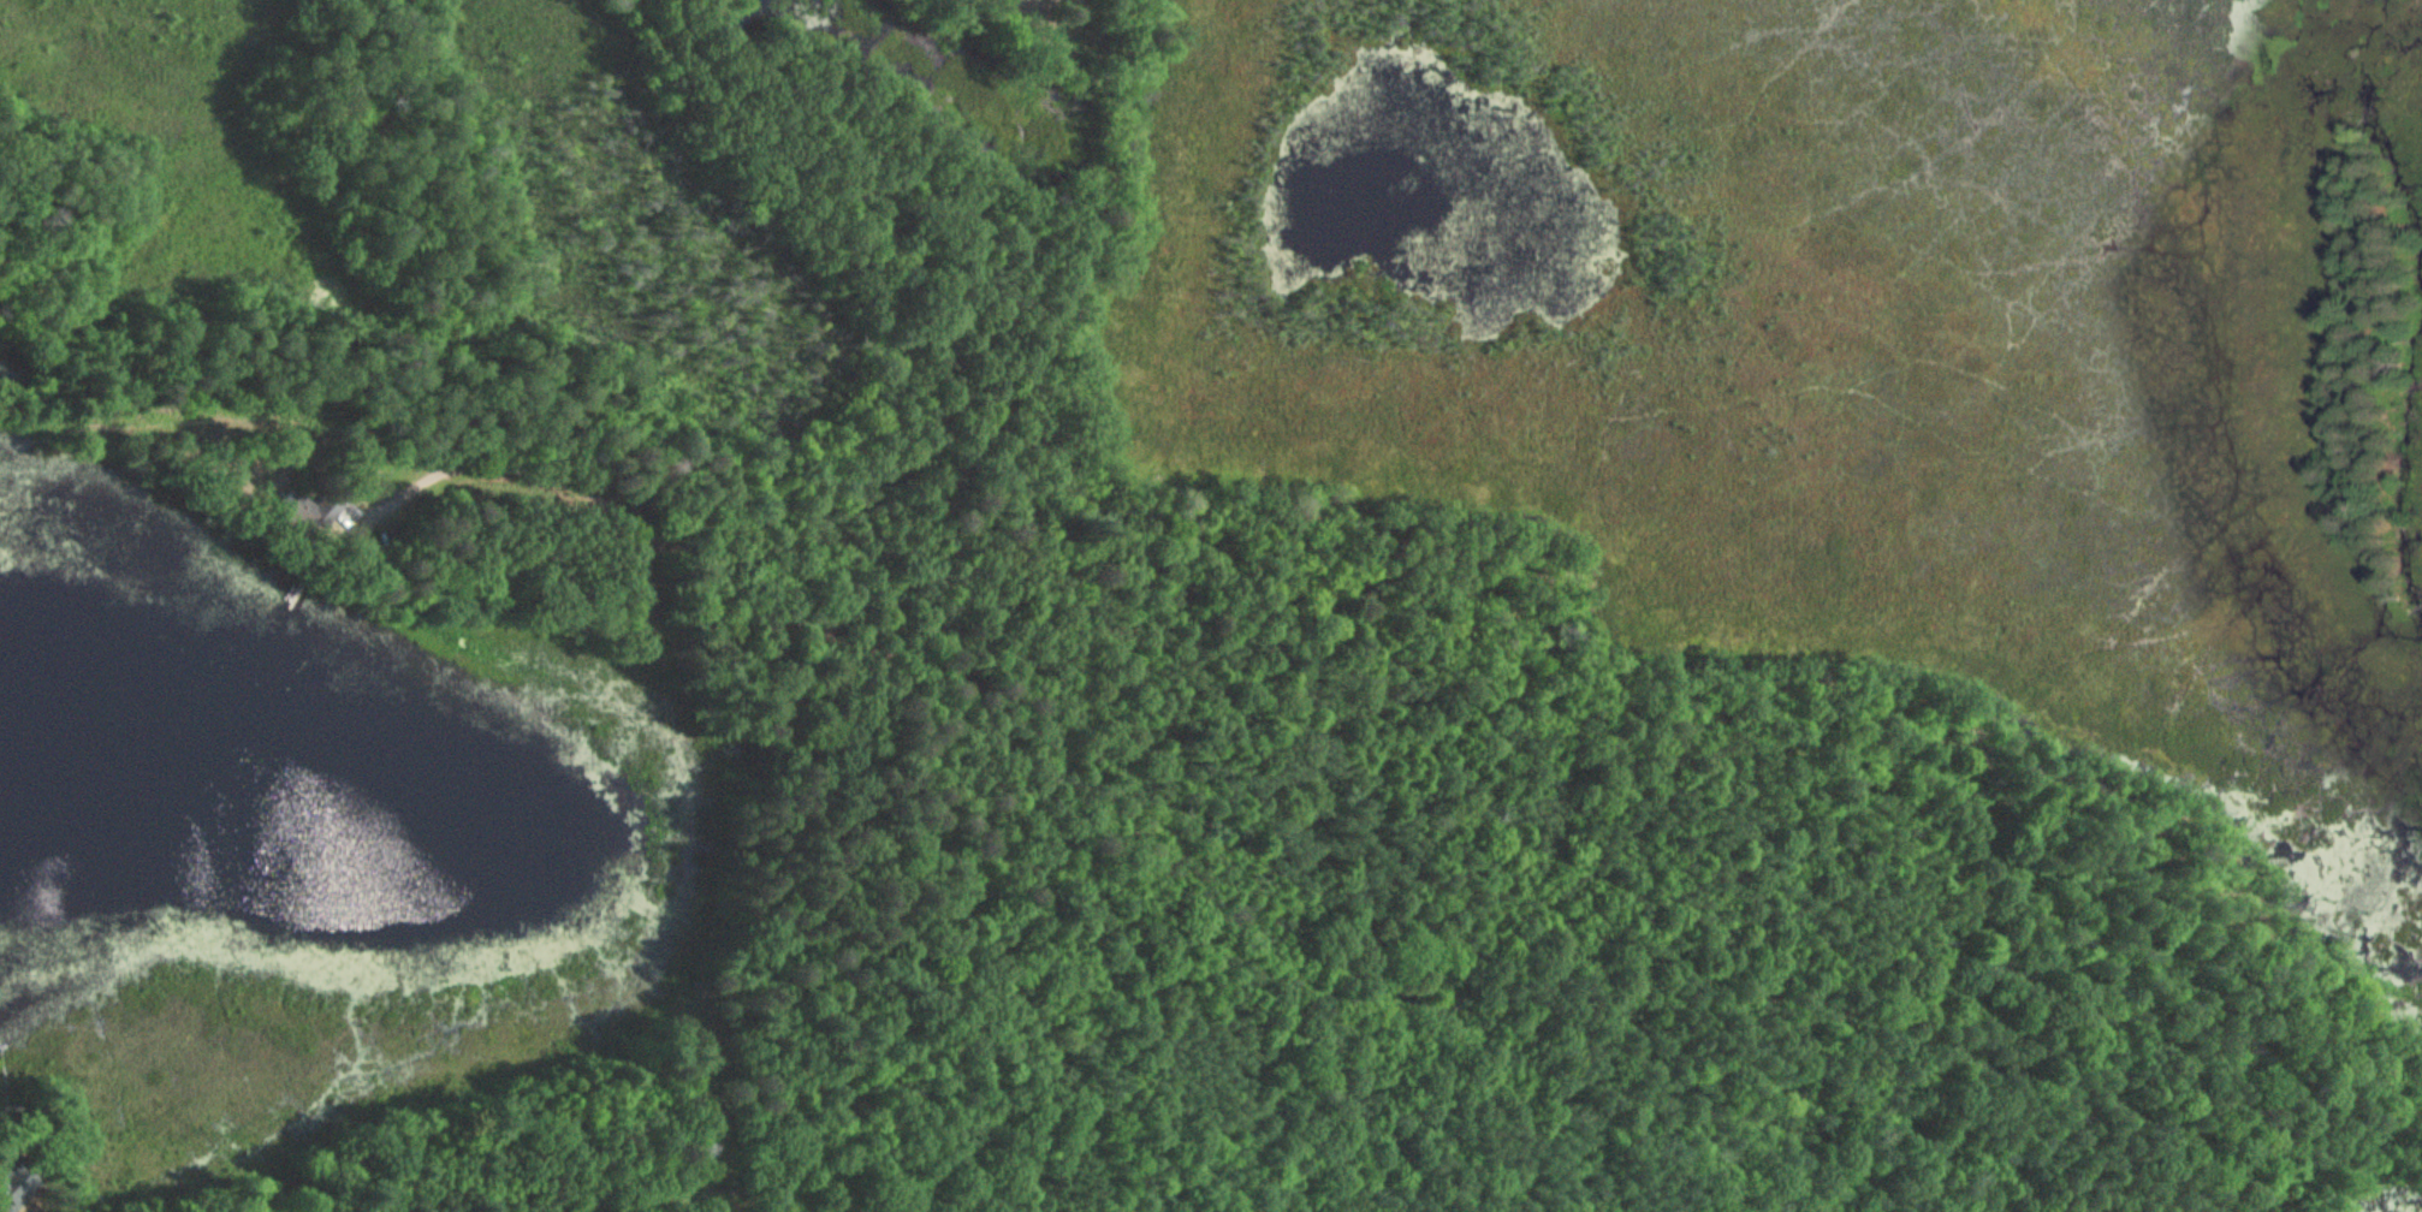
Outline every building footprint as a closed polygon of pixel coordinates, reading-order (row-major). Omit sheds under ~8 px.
[(43,1184),(30,1173),(0,1206),(6,1211),(19,1211),(43,1184)]
